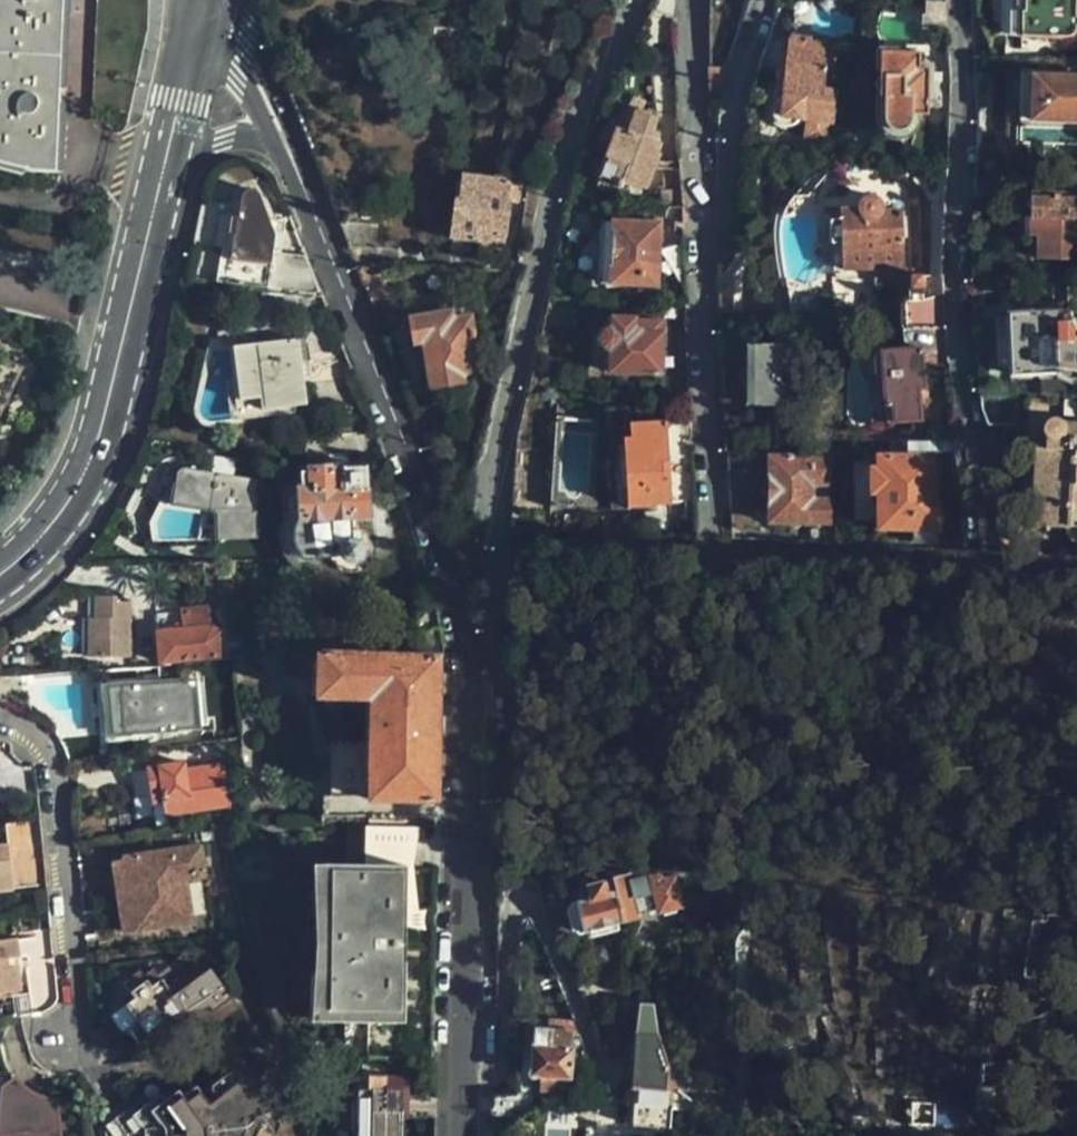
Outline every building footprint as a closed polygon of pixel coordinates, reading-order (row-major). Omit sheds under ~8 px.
[(61,0),(0,0),(0,165),(28,173),(56,173),(61,0)] [(1015,33),(1076,35),(1076,0),(1016,0),(1015,33)] [(989,54),(1016,55),(1015,33),(998,32),(989,40),(989,54)] [(833,99),(835,65),(824,64),(824,52),(779,50),(777,123),(827,125),(827,99),(833,99)] [(926,113),(927,65),(918,65),(917,52),(877,51),(876,99),(882,99),(882,114),(883,121),(885,128),(889,131),(895,133),(901,131),(906,127),(908,121),(908,113),(926,113)] [(709,53),(710,80),(725,79),(732,54),(709,53)] [(994,78),(983,76),(983,109),(1012,109),(1012,119),(1076,120),(1076,79),(994,78)] [(661,157),(660,155),(660,153),(659,151),(658,150),(657,148),(661,137),(659,131),(654,129),(656,113),(641,106),(628,129),(617,124),(587,190),(611,191),(615,182),(640,191),(644,181),(653,184),(661,160),(661,159),(661,157)] [(506,239),(507,207),(517,207),(518,183),(479,183),(451,182),(447,241),(492,244),(492,239),(506,239)] [(307,296),(322,293),(309,258),(275,253),(276,237),(261,193),(258,192),(255,190),(253,189),(249,188),(245,189),(243,190),(242,191),(242,192),(241,193),(240,194),(240,195),(240,196),(239,197),(239,198),(238,199),(238,200),(222,284),(307,296)] [(1063,200),(1062,190),(1023,189),(1022,230),(1028,230),(1028,257),(1076,259),(1076,201),(1063,200)] [(893,246),(894,205),(882,205),(882,202),(880,199),(878,196),(875,194),(873,192),(869,192),(865,191),(860,192),(857,196),(855,200),(856,204),(841,203),(841,209),(836,208),(833,209),(829,211),(827,215),(827,219),(823,219),(823,246),(832,247),(832,280),(901,280),(901,246),(893,246)] [(340,221),(349,245),(379,246),(380,223),(340,221)] [(660,284),(662,224),(616,224),(613,283),(660,284)] [(1006,392),(1006,374),(1076,377),(1076,331),(1068,315),(1068,305),(1009,303),(1009,278),(970,277),(969,279),(978,390),(1006,392)] [(484,362),(479,323),(479,321),(478,319),(476,317),(474,317),(472,317),(468,317),(466,308),(412,317),(416,346),(434,343),(441,386),(475,382),(473,370),(476,369),(477,368),(479,367),(480,366),(482,365),(483,363),(484,362)] [(665,376),(666,336),(655,335),(655,320),(611,319),(608,373),(665,376)] [(297,340),(243,346),(250,409),(250,410),(304,404),(297,340)] [(749,413),(771,415),(794,416),(794,441),(805,441),(807,345),(751,343),(749,413)] [(916,415),(916,381),(925,381),(924,353),(865,352),(865,414),(916,415)] [(14,371),(0,364),(0,400),(14,371)] [(978,390),(987,426),(1006,426),(1006,392),(978,390)] [(794,416),(771,415),(770,439),(794,441),(794,416)] [(757,420),(727,419),(728,438),(757,439),(758,423),(757,420)] [(1042,420),(1041,445),(1035,444),(1033,521),(1070,523),(1070,524),(1070,526),(1070,527),(1071,528),(1071,530),(1071,531),(1074,534),(1076,536),(1076,422),(1042,420)] [(667,506),(668,425),(639,422),(639,432),(627,432),(624,505),(667,506)] [(938,530),(940,491),(935,491),(936,463),(880,460),(879,528),(938,530)] [(816,528),(818,467),(769,466),(767,526),(816,528)] [(356,516),(355,491),(369,491),(368,468),(311,469),(310,473),(300,474),(301,518),(300,520),(298,523),(297,525),(295,528),(295,530),(294,534),(294,535),(293,539),(293,542),(294,543),(295,545),(296,546),(297,549),(298,550),(299,552),(301,554),(302,555),(304,557),(305,557),(306,559),(346,556),(350,560),(356,559),(359,555),(358,549),(354,546),(354,516),(356,516)] [(257,540),(257,498),(254,497),(257,479),(183,470),(181,470),(179,470),(178,471),(177,472),(176,473),(176,474),(172,505),(215,508),(218,514),(217,541),(257,540)] [(734,514),(735,535),(760,535),(760,516),(734,514)] [(96,595),(96,619),(129,618),(129,600),(117,601),(117,595),(96,595)] [(221,657),(220,636),(213,629),(211,609),(157,616),(162,661),(221,657)] [(129,618),(96,619),(90,619),(90,620),(91,658),(132,657),(129,618)] [(435,798),(438,660),(321,655),(319,698),(370,701),(370,741),(332,741),(330,796),(435,798)] [(195,727),(191,683),(111,690),(115,726),(115,735),(195,727)] [(229,807),(223,764),(187,770),(186,763),(147,769),(152,804),(165,802),(169,816),(229,807)] [(404,1022),(406,843),(371,843),(370,864),(330,864),(328,1021),(404,1022)] [(126,859),(126,861),(130,905),(120,907),(124,932),(191,922),(186,881),(205,879),(201,849),(126,859)] [(18,888),(14,859),(0,861),(0,891),(18,888)] [(130,905),(126,861),(115,863),(120,907),(130,905)] [(672,912),(664,880),(659,879),(658,877),(633,883),(631,877),(605,884),(602,874),(583,880),(589,899),(574,902),(584,934),(672,912)] [(12,993),(25,992),(23,973),(13,973),(11,960),(23,959),(22,943),(0,945),(0,995),(12,993)] [(237,1013),(208,970),(202,974),(197,967),(178,978),(169,965),(158,972),(153,965),(123,984),(134,1000),(123,1007),(133,1022),(124,1029),(135,1046),(170,1023),(180,1036),(198,1025),(205,1034),(237,1013)] [(12,993),(0,995),(0,1003),(14,1001),(12,993)] [(638,1004),(632,1080),(631,1089),(636,1089),(634,1125),(672,1129),(673,1111),(678,1111),(678,1091),(670,1090),(671,1072),(670,1068),(669,1066),(668,1063),(667,1061),(666,1058),(665,1055),(664,1052),(663,1050),(663,1047),(662,1044),(662,1041),(661,1038),(660,1036),(660,1033),(659,1030),(659,1027),(658,1024),(658,1021),(658,1018),(657,1015),(657,1013),(657,1010),(657,1007),(656,1004),(638,1004)] [(576,1070),(587,1053),(584,1041),(577,1024),(556,1023),(556,1028),(536,1027),(534,1076),(543,1077),(543,1081),(546,1081),(545,1090),(575,1092),(576,1070)] [(0,1043),(0,1135),(60,1135),(56,1100),(54,1100),(53,1099),(52,1099),(50,1098),(48,1098),(46,1097),(44,1097),(41,1095),(38,1094),(36,1093),(35,1092),(33,1091),(32,1091),(31,1090),(30,1089),(29,1088),(28,1088),(26,1087),(26,1086),(25,1086),(24,1084),(23,1084),(22,1083),(20,1081),(20,1080),(19,1080),(18,1078),(16,1077),(16,1076),(14,1074),(14,1073),(12,1071),(11,1069),(10,1067),(9,1065),(8,1063),(7,1061),(7,1059),(6,1058),(6,1057),(6,1056),(5,1054),(5,1053),(5,1052),(4,1050),(4,1049),(4,1048),(4,1047),(3,1045),(3,1044),(3,1043),(0,1043)] [(327,1077),(322,1077),(320,1135),(351,1135),(352,1078),(327,1077)] [(351,1135),(402,1135),(403,1080),(352,1078),(351,1135)] [(287,1133),(277,1119),(292,1109),(271,1079),(257,1088),(253,1083),(211,1112),(197,1095),(184,1104),(179,1098),(165,1106),(162,1101),(148,1112),(143,1105),(113,1125),(122,1135),(286,1135),(287,1133)] [(496,1092),(494,1092),(493,1126),(502,1135),(504,1133),(506,1131),(508,1129),(509,1127),(511,1125),(513,1124),(515,1122),(517,1121),(519,1119),(521,1118),(524,1117),(526,1115),(528,1115),(531,1113),(532,1113),(533,1096),(496,1092)]
